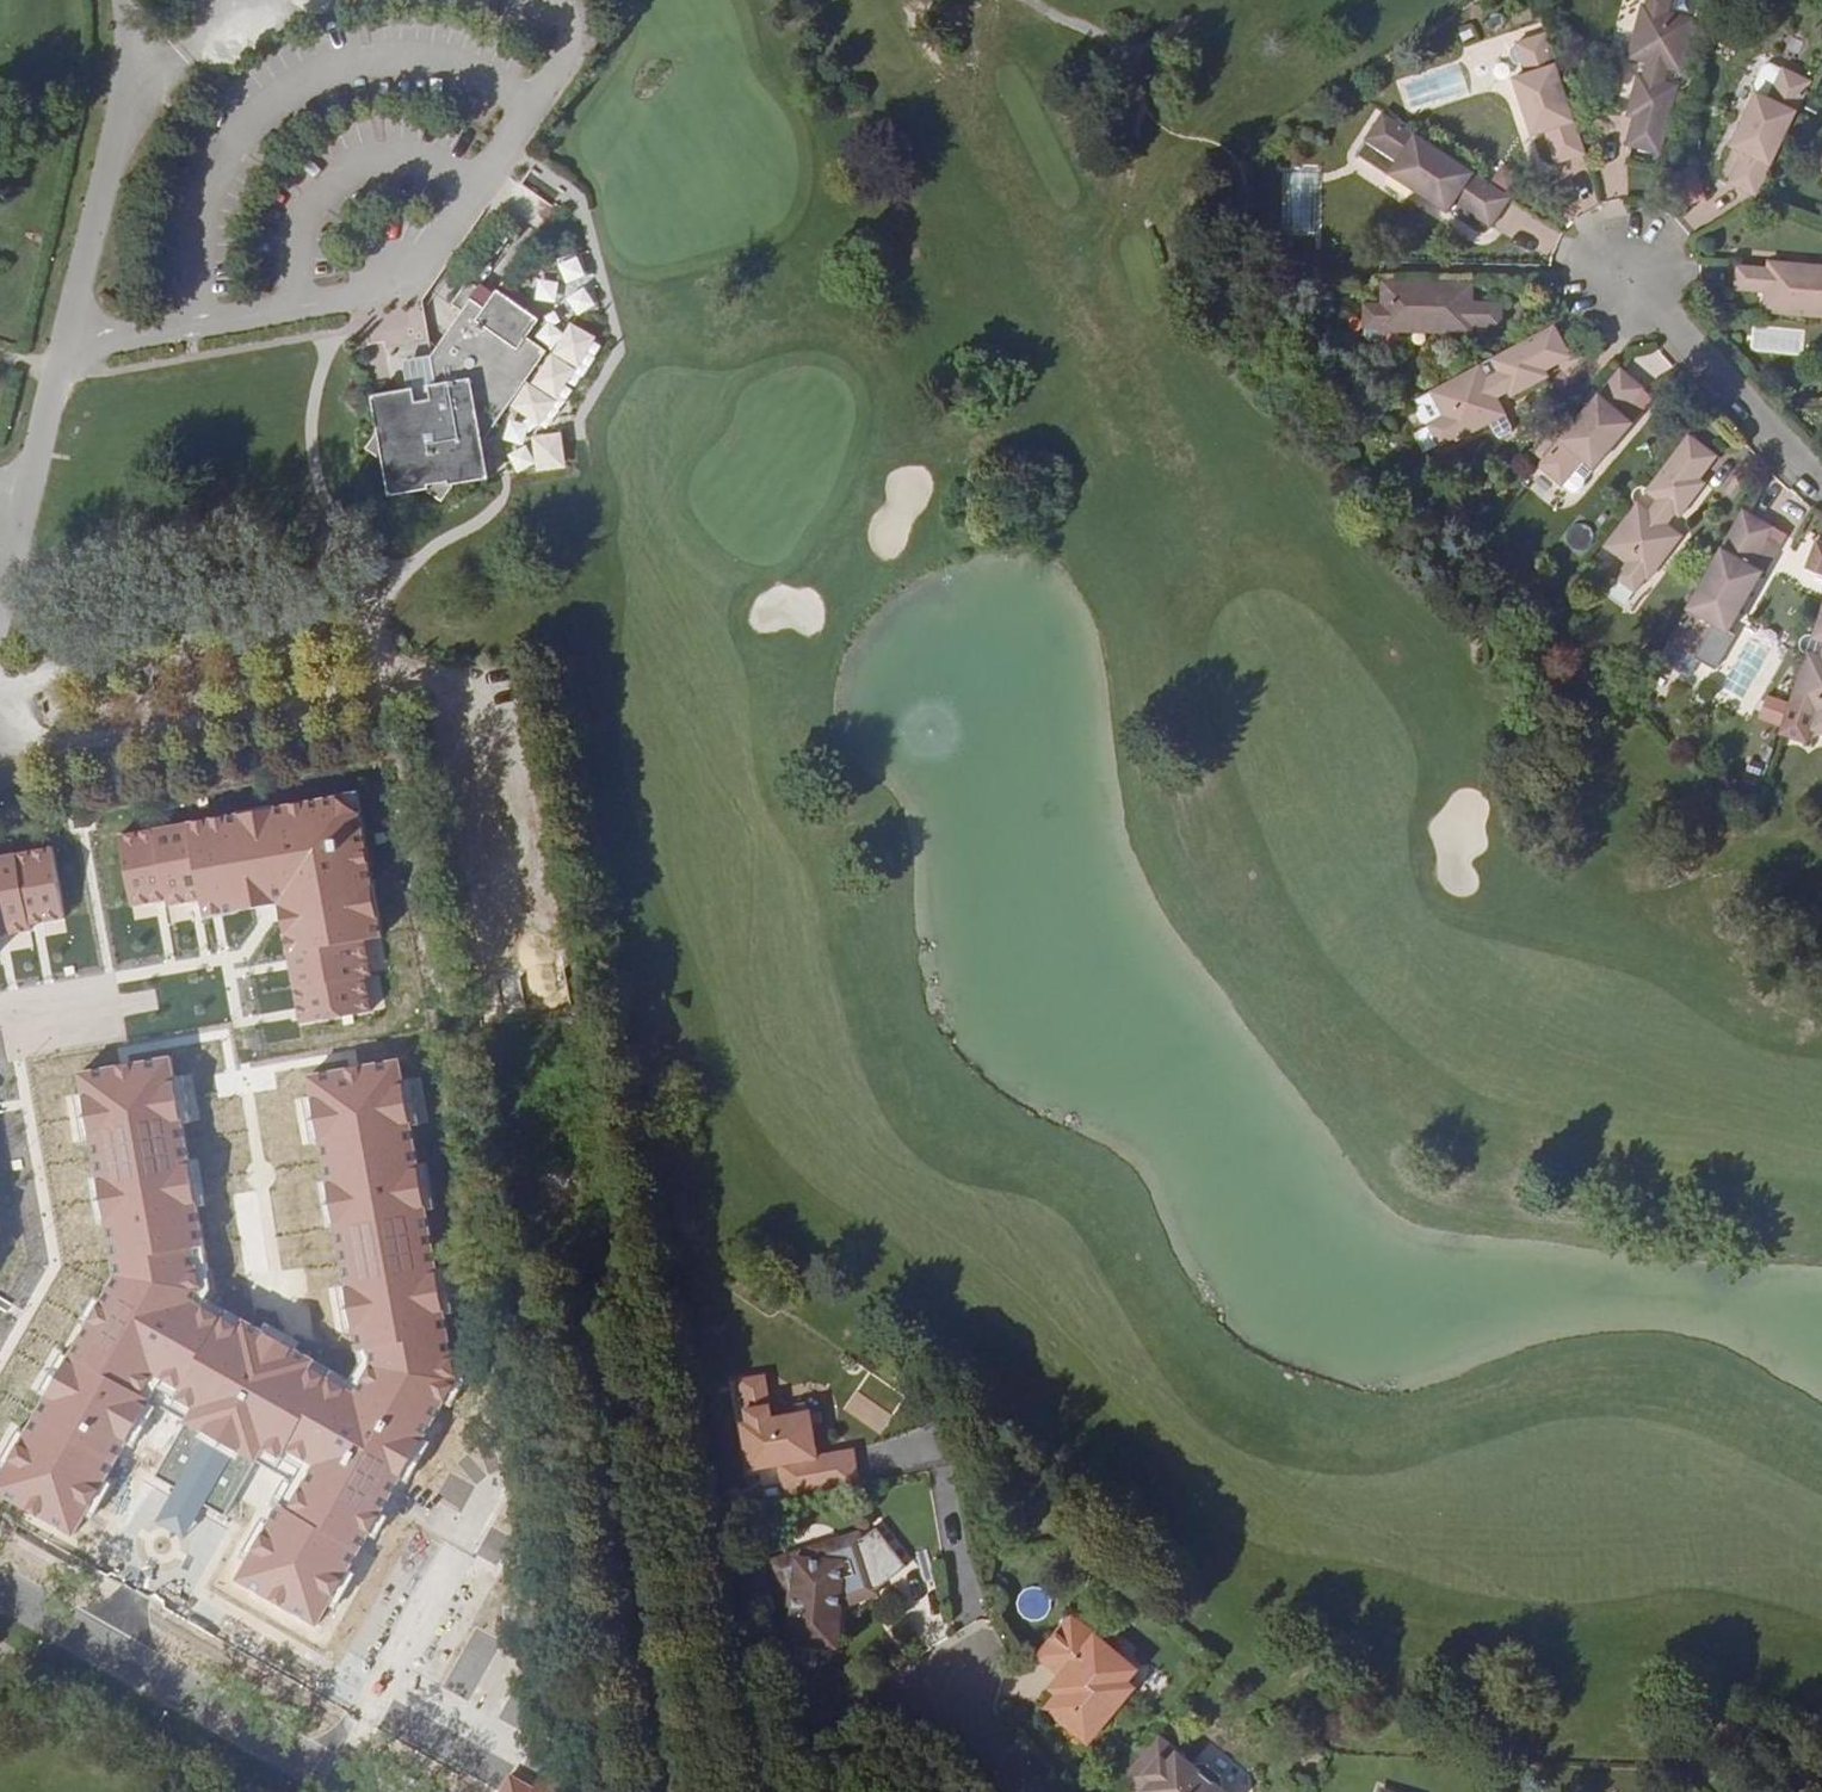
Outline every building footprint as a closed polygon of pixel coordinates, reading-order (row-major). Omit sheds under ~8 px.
[(1662,148),(1679,84),(1683,84),(1686,82),(1689,80),(1690,78),(1691,76),(1692,74),(1691,72),(1691,68),(1689,67),(1684,64),(1698,14),(1672,7),(1674,0),(1650,0),(1650,1),(1646,0),(1632,52),(1650,58),(1646,72),(1640,70),(1629,109),(1637,111),(1629,139),(1662,148)] [(1555,165),(1585,156),(1569,107),(1571,105),(1572,101),(1573,97),(1572,93),(1570,90),(1567,88),(1566,87),(1562,86),(1546,35),(1516,45),(1526,75),(1514,80),(1521,104),(1525,103),(1528,113),(1525,114),(1532,138),(1545,133),(1555,165)] [(1730,187),(1757,199),(1780,150),(1781,149),(1784,148),(1786,146),(1787,144),(1789,142),(1790,140),(1790,138),(1789,134),(1788,131),(1807,91),(1810,85),(1784,72),(1769,103),(1757,96),(1746,119),(1750,121),(1746,130),(1742,128),(1731,151),(1743,157),(1730,187)] [(1491,225),(1509,198),(1467,171),(1466,168),(1465,165),(1463,163),(1463,161),(1460,159),(1457,157),(1454,156),(1451,155),(1448,155),(1444,156),(1404,129),(1387,154),(1414,172),(1407,182),(1429,198),(1431,194),(1439,200),(1437,203),(1457,216),(1464,206),(1491,225)] [(1314,167),(1286,168),(1288,230),(1316,229),(1314,167)] [(1672,176),(1685,207),(1708,197),(1694,167),(1672,176)] [(1756,315),(1821,320),(1821,273),(1800,271),(1799,283),(1790,282),(1791,270),(1759,268),(1759,272),(1730,270),(1727,293),(1758,297),(1756,315)] [(484,450),(549,356),(531,343),(544,324),(501,294),(495,301),(469,282),(455,303),(464,310),(432,355),(439,388),(429,389),(431,404),(418,405),(416,391),(373,397),(380,431),(366,450),(384,463),(389,498),(425,492),(444,506),(456,488),(490,482),(484,450)] [(1477,304),(1478,285),(1386,283),(1385,307),(1367,306),(1367,331),(1436,333),(1437,320),(1447,320),(1448,330),(1477,332),(1477,328),(1508,329),(1508,305),(1477,304)] [(1477,335),(1477,332),(1448,330),(1447,320),(1437,320),(1436,333),(1477,335)] [(1570,360),(1553,329),(1494,360),(1493,358),(1492,358),(1490,357),(1487,356),(1486,356),(1482,356),(1481,357),(1479,358),(1478,361),(1476,364),(1476,367),(1476,370),(1430,394),(1443,418),(1429,426),(1440,449),(1455,440),(1457,442),(1504,417),(1495,400),(1507,394),(1511,400),(1548,380),(1545,373),(1570,360)] [(1643,391),(1620,371),(1588,410),(1584,410),(1582,412),(1579,413),(1577,415),(1575,417),(1574,419),(1572,422),(1572,425),(1572,428),(1539,469),(1561,488),(1583,463),(1594,473),(1610,453),(1607,450),(1613,442),(1616,445),(1632,427),(1622,416),(1643,391)] [(565,468),(564,438),(526,440),(528,470),(565,468)] [(1717,460),(1687,438),(1648,490),(1645,488),(1643,488),(1640,488),(1637,489),(1634,490),(1633,492),(1633,493),(1632,495),(1632,497),(1632,499),(1633,502),(1634,504),(1636,507),(1604,548),(1627,564),(1616,578),(1636,595),(1648,580),(1650,582),(1684,538),(1668,525),(1675,515),(1681,520),(1706,488),(1699,482),(1717,460)] [(1775,517),(1748,502),(1723,546),(1720,547),(1719,548),(1716,549),(1714,551),(1712,553),(1711,557),(1710,560),(1710,564),(1711,567),(1685,613),(1711,628),(1727,599),(1741,608),(1754,585),(1750,584),(1754,575),(1759,577),(1771,555),(1757,547),(1775,517)] [(1807,570),(1821,573),(1821,539),(1813,537),(1807,570)] [(1811,641),(1807,640),(1805,641),(1803,642),(1800,643),(1799,645),(1798,647),(1798,648),(1798,651),(1797,653),(1798,655),(1800,657),(1802,659),(1804,661),(1787,711),(1821,722),(1821,607),(1811,641)] [(359,796),(123,835),(135,909),(166,904),(166,907),(202,901),(204,916),(281,903),(301,1023),(374,1011),(362,941),(383,938),(359,796)] [(34,930),(33,926),(63,921),(51,851),(0,859),(0,936),(34,930)] [(456,1383),(402,1058),(311,1073),(360,1373),(355,1383),(212,1303),(171,1057),(78,1072),(112,1281),(0,1481),(0,1494),(73,1534),(159,1379),(180,1391),(175,1399),(193,1409),(185,1423),(256,1462),(264,1449),(284,1460),(288,1454),(303,1462),(237,1581),(319,1627),(456,1383)] [(799,1491),(800,1497),(855,1487),(850,1455),(813,1460),(810,1436),(821,1424),(819,1417),(805,1405),(797,1406),(788,1420),(772,1422),(766,1379),(741,1383),(748,1426),(743,1426),(749,1473),(780,1468),(783,1487),(794,1485),(795,1492),(799,1491)] [(498,1469),(468,1524),(495,1538),(524,1483),(498,1469)] [(783,1487),(785,1500),(800,1497),(799,1491),(795,1492),(794,1485),(783,1487)] [(861,1541),(851,1544),(868,1593),(879,1591),(906,1569),(875,1529),(861,1541)] [(844,1547),(851,1544),(849,1537),(766,1566),(793,1642),(794,1620),(776,1571),(844,1547)] [(868,1593),(851,1544),(844,1547),(861,1596),(868,1593)] [(861,1596),(844,1547),(776,1571),(794,1620),(793,1642),(839,1641),(839,1612),(839,1604),(861,1596)] [(879,1591),(868,1593),(861,1596),(839,1604),(839,1612),(882,1597),(879,1591)] [(1118,1698),(1130,1686),(1140,1674),(1074,1617),(1039,1657),(1063,1677),(1070,1684),(1060,1695),(1047,1711),(1088,1747),(1125,1705),(1118,1698)] [(1070,1684),(1063,1677),(1052,1689),(1060,1695),(1070,1684)] [(1136,1691),(1130,1686),(1118,1698),(1125,1705),(1136,1691)] [(1161,1733),(1123,1779),(1138,1791),(1227,1791),(1226,1791),(1224,1779),(1207,1764),(1195,1765),(1181,1754),(1183,1751),(1161,1733)]
